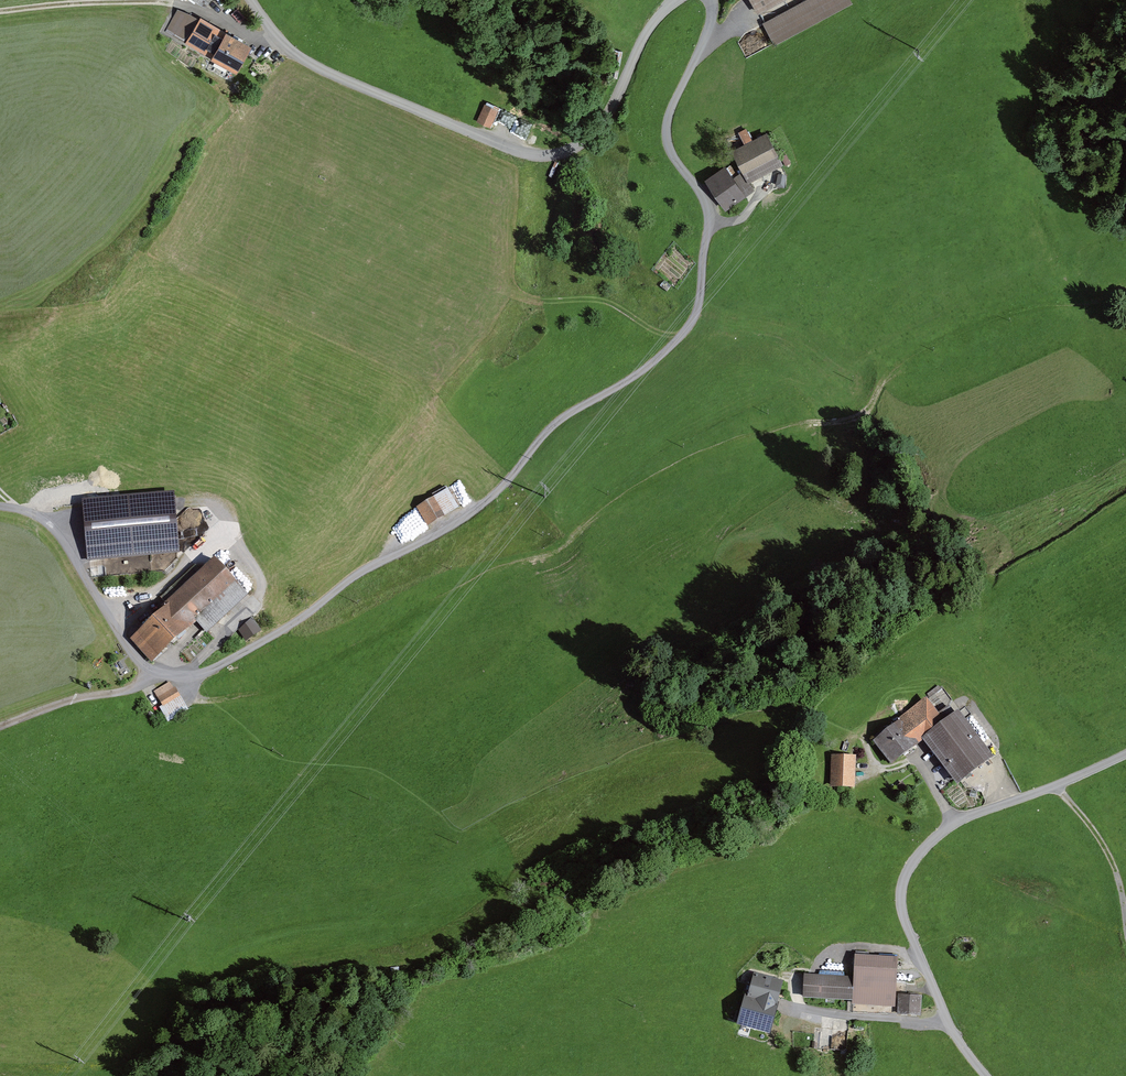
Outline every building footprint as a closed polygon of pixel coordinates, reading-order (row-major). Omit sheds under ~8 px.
[(774,47),(852,3),(850,0),(747,0),(774,47)] [(193,18),(175,11),(166,32),(184,40),(193,18)] [(231,71),(245,45),(197,19),(183,44),(231,71)] [(501,109),(484,102),(476,121),(493,128),(501,109)] [(780,166),(764,132),(750,138),(745,128),(735,132),(741,144),(727,151),(742,183),(780,166)] [(741,195),(722,165),(702,177),(721,207),(741,195)] [(447,488),(416,507),(428,526),(459,507),(447,488)] [(172,492),(78,502),(85,562),(105,560),(107,577),(153,572),(151,554),(178,551),(172,492)] [(203,632),(244,595),(210,557),(158,603),(162,607),(130,636),(152,660),(194,622),(203,632)] [(255,614),(240,624),(248,638),(264,627),(255,614)] [(186,710),(170,683),(152,693),(168,721),(186,710)] [(888,763),(912,744),(907,739),(936,716),(921,697),(868,738),(888,763)] [(953,783),(988,757),(953,712),(919,738),(953,783)] [(851,758),(827,757),(827,789),(851,790),(851,758)] [(849,1005),(893,1007),(896,958),(851,955),(849,976),(802,974),(801,995),(849,998),(849,1005)] [(766,1032),(780,981),(749,972),(735,1023),(766,1032)] [(920,995),(897,993),(895,1012),(918,1015),(920,995)]
